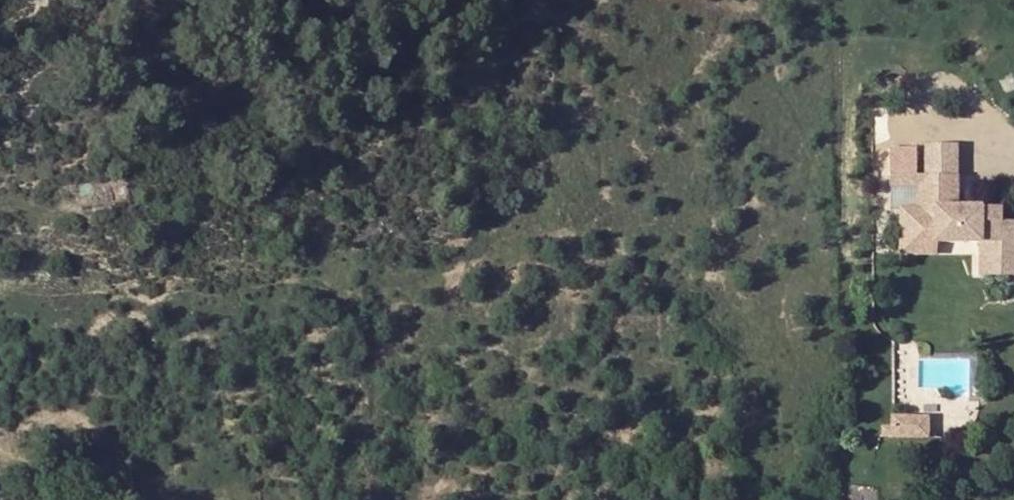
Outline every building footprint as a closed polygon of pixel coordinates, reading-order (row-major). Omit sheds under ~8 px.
[(892,218),(892,244),(926,244),(926,253),(947,253),(972,252),(972,268),(990,268),(990,278),(1013,278),(1013,233),(991,233),(991,218),(947,218),(946,154),(916,154),(916,186),(919,186),(919,218),(910,218),(892,218)] [(919,186),(916,186),(880,186),(880,197),(910,197),(910,218),(919,218),(919,186)] [(926,244),(892,244),(892,260),(947,260),(947,253),(926,253),(926,244)] [(990,268),(972,268),(972,286),(1013,286),(1013,278),(990,278),(990,268)] [(890,437),(931,437),(931,414),(890,414),(890,437)]
